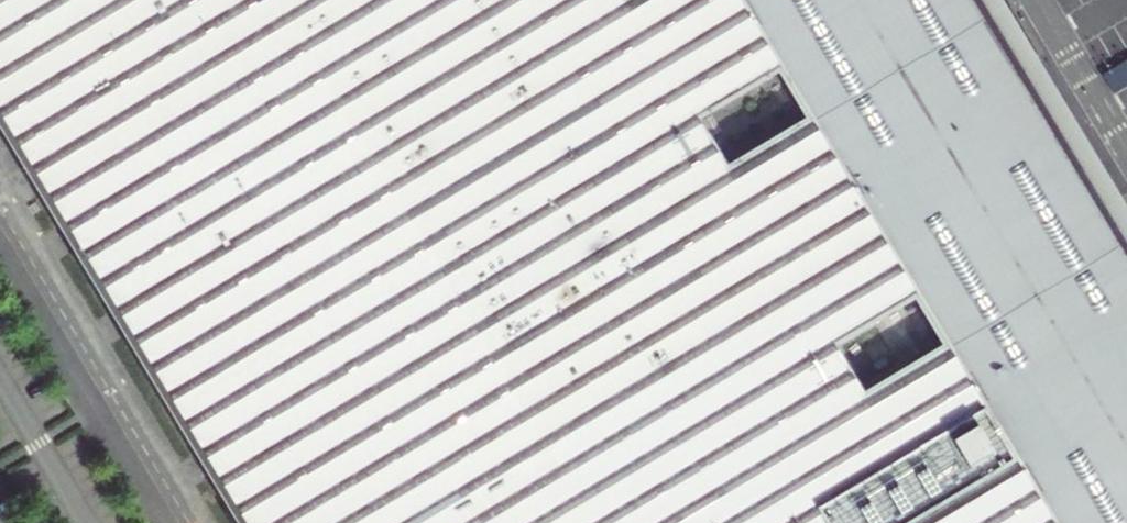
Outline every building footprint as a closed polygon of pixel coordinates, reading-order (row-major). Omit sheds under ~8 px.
[(1010,63),(972,0),(0,0),(0,118),(141,351),(168,414),(235,522),(1126,522),(1126,255),(1010,63)]
